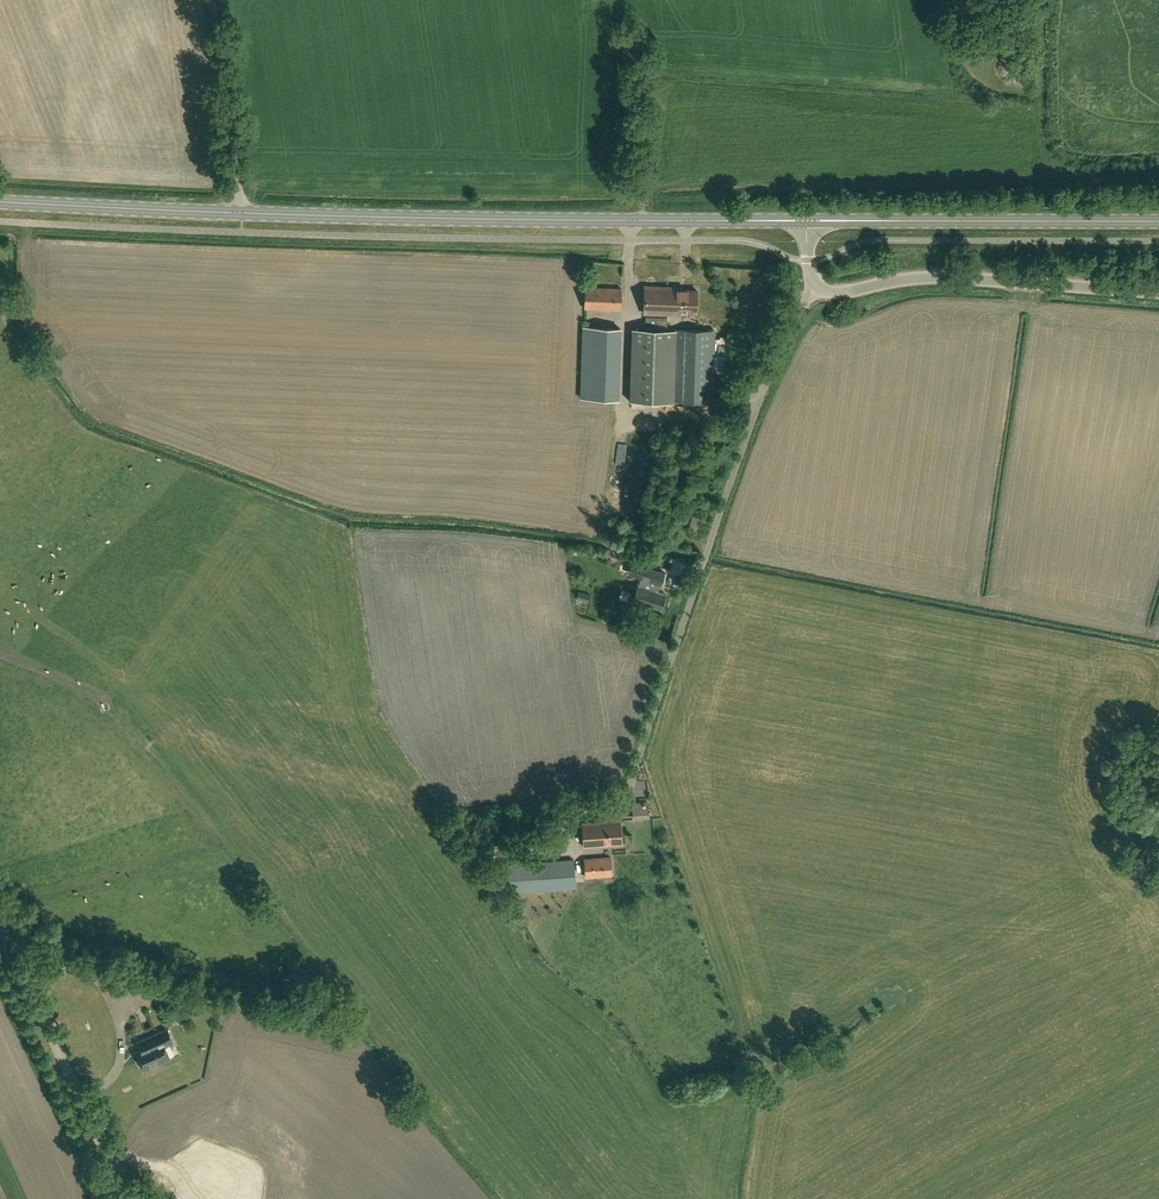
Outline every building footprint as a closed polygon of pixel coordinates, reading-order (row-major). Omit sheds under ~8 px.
[(995,23),(1001,36),(1014,29),(1008,17),(995,23)] [(585,286),(584,309),(621,310),(622,288),(585,286)] [(681,287),(644,286),(644,313),(680,314),(680,312),(696,313),(697,290),(681,290),(681,287)] [(645,325),(667,326),(667,317),(646,317),(645,325)] [(621,350),(622,328),(583,327),(582,348),(621,350)] [(673,401),(675,330),(632,329),(630,400),(673,401)] [(713,402),(715,330),(675,329),(675,330),(673,401),(713,402)] [(673,425),(665,425),(665,436),(673,436),(673,425)] [(700,532),(704,519),(693,515),(688,529),(700,532)] [(637,555),(635,559),(652,565),(655,557),(637,555)] [(642,578),(634,601),(658,609),(664,593),(657,591),(660,584),(642,578)] [(578,591),(576,599),(588,602),(590,595),(578,591)] [(644,822),(644,815),(636,814),(635,821),(644,822)] [(617,818),(606,819),(606,821),(582,822),(584,846),(622,844),(620,820),(617,820),(617,818)] [(584,859),(585,878),(612,876),(611,856),(584,859)] [(537,861),(539,891),(576,888),(574,859),(537,861)] [(510,892),(524,891),(523,863),(508,864),(510,892)] [(138,1042),(138,1043),(141,1050),(136,1052),(139,1059),(139,1061),(141,1066),(143,1067),(144,1069),(170,1058),(165,1045),(173,1042),(167,1029),(157,1034),(154,1026),(145,1030),(148,1038),(138,1042)]
